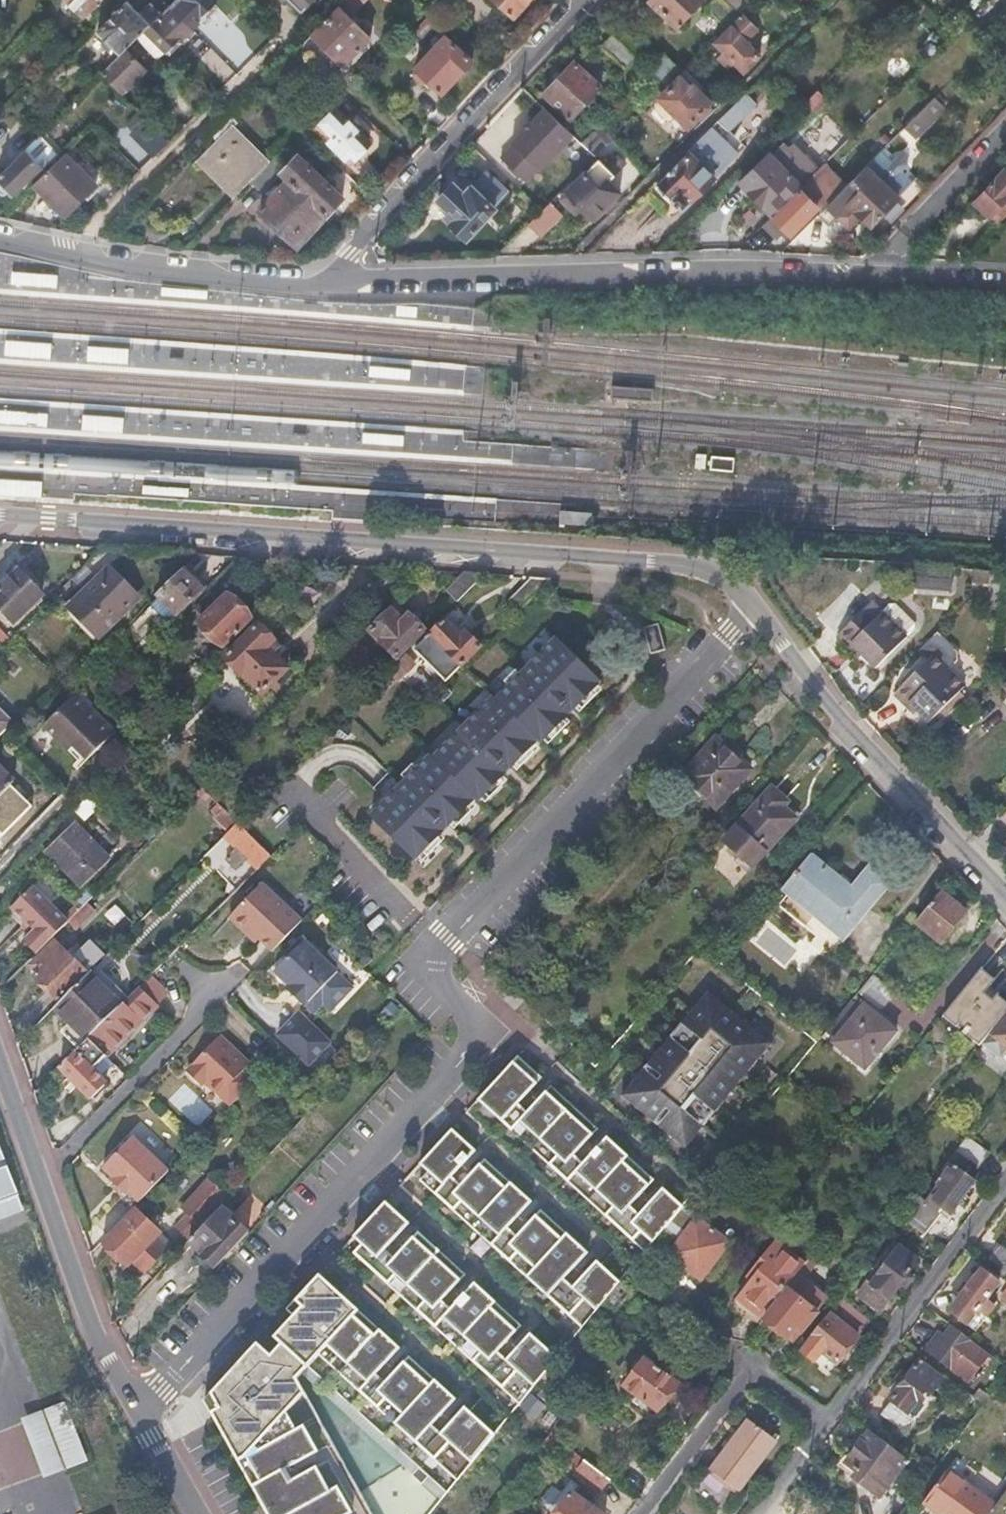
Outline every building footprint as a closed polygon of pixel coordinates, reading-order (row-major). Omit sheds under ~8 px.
[(86,18),(104,0),(68,0),(86,18)] [(169,8),(191,30),(216,6),(209,0),(176,0),(169,8)] [(304,13),(317,0),(290,0),(304,13)] [(338,4),(351,17),(368,0),(342,0),(338,4)] [(516,18),(533,0),(496,0),(516,18)] [(653,0),(679,25),(703,0),(653,0)] [(707,8),(727,28),(740,15),(723,0),(715,0),(707,8)] [(740,15),(751,4),(748,0),(723,0),(740,15)] [(141,14),(128,2),(98,33),(120,56),(130,46),(136,40),(144,32),(163,13),(153,2),(141,14)] [(429,5),(415,19),(438,39),(451,26),(429,5)] [(163,13),(144,32),(167,56),(191,30),(169,8),(163,13)] [(342,11),(315,37),(343,65),(370,38),(342,11)] [(745,16),(717,43),(746,72),(761,56),(747,42),(759,30),(745,16)] [(615,35),(605,47),(628,69),(639,57),(615,35)] [(472,61),(446,36),(417,66),(421,70),(416,76),(424,84),(429,79),(444,92),(472,61)] [(130,46),(120,56),(102,74),(122,94),(145,70),(135,60),(140,55),(130,46)] [(603,87),(576,62),(545,93),(573,119),(603,87)] [(696,79),(689,72),(658,103),(658,112),(666,120),(673,120),(678,115),(689,126),(712,104),(692,84),(696,79)] [(828,101),(818,91),(802,107),(813,117),(828,101)] [(944,107),(935,98),(905,129),(914,138),(944,107)] [(546,108),(514,143),(516,145),(503,158),(529,182),(541,169),(543,170),(576,136),(546,108)] [(316,145),(323,137),(351,163),(370,142),(336,111),(323,125),(316,118),(303,131),(316,145)] [(689,152),(693,156),(661,187),(680,206),(747,139),(725,116),(689,152)] [(226,117),(191,151),(237,197),(252,182),(271,163),(226,117)] [(39,138),(26,152),(40,166),(54,152),(39,138)] [(26,152),(0,178),(0,195),(3,197),(6,198),(12,192),(17,198),(45,170),(40,166),(26,152)] [(866,167),(901,201),(917,185),(904,173),(910,167),(910,163),(904,157),(899,157),(893,163),(882,152),(866,167)] [(285,174),(290,179),(328,214),(343,198),(299,156),(287,169),(284,172),(285,174)] [(66,157),(35,189),(67,220),(98,188),(66,157)] [(276,158),(271,163),(252,182),(265,195),(285,174),(284,172),(287,169),(276,158)] [(802,188),(774,159),(744,188),(773,217),(802,188)] [(596,165),(571,191),(597,217),(621,194),(612,185),(629,169),(621,161),(606,175),(596,165)] [(866,167),(839,195),(821,213),(818,216),(830,228),(839,218),(851,230),(862,218),(873,229),(901,201),(866,167)] [(976,203),(999,224),(1005,216),(1005,170),(976,203)] [(488,172),(474,187),(496,208),(510,193),(488,172)] [(818,173),(802,188),(773,217),(765,226),(777,238),(785,230),(792,236),(818,209),(836,191),(818,173)] [(290,179),(260,211),(297,247),(328,214),(290,179)] [(455,186),(440,202),(453,213),(447,219),(468,239),(497,209),(496,208),(474,187),(473,186),(465,195),(455,186)] [(839,195),(836,191),(818,209),(821,213),(839,195)] [(536,240),(562,226),(553,209),(527,224),(536,240)] [(89,279),(58,276),(58,278),(25,275),(24,281),(24,287),(57,290),(54,346),(19,343),(18,349),(18,355),(54,358),(50,411),(9,408),(9,414),(9,420),(49,422),(46,482),(5,479),(5,485),(4,491),(45,494),(45,498),(75,500),(75,494),(78,494),(81,425),(121,428),(121,422),(122,416),(82,414),(85,359),(126,362),(126,356),(126,350),(85,348),(89,279)] [(413,370),(371,367),(370,379),(412,382),(413,370)] [(408,433),(366,430),(366,442),(407,445),(408,433)] [(193,486),(147,483),(146,495),(192,498),(193,486)] [(589,526),(591,511),(556,507),(554,521),(589,526)] [(137,599),(101,563),(62,601),(98,637),(137,599)] [(960,570),(914,564),(913,576),(959,580),(960,570)] [(19,571),(0,589),(0,614),(2,613),(14,625),(44,595),(19,571)] [(182,571),(156,597),(177,618),(203,593),(182,571)] [(485,575),(464,573),(448,590),(459,600),(485,575)] [(959,580),(913,576),(912,590),(958,594),(959,580)] [(552,579),(532,578),(508,602),(519,612),(533,598),(552,579)] [(249,622),(225,599),(200,624),(224,647),(249,622)] [(886,615),(875,602),(837,634),(847,646),(851,642),(863,655),(875,669),(907,640),(886,615)] [(891,610),(886,615),(907,640),(913,635),(891,610)] [(394,611),(372,633),(397,658),(426,630),(412,616),(405,623),(394,611)] [(444,623),(418,650),(446,679),(479,647),(467,634),(461,640),(444,623)] [(255,628),(226,657),(262,695),(285,671),(270,656),(277,649),(255,628)] [(924,663),(890,694),(903,709),(907,706),(924,725),(961,692),(942,672),(951,664),(951,657),(933,638),(916,654),(924,663)] [(851,642),(847,646),(858,659),(863,655),(851,642)] [(371,819),(413,860),(470,801),(472,804),(530,743),(533,746),(592,684),(549,643),(490,705),(488,702),(430,763),(427,761),(394,795),(371,819)] [(415,662),(406,653),(389,670),(398,679),(415,662)] [(77,694),(43,727),(68,754),(74,748),(86,761),(115,733),(77,694)] [(0,711),(0,734),(12,722),(0,711)] [(146,734),(137,725),(127,735),(136,744),(146,734)] [(748,769),(715,739),(682,775),(715,806),(748,769)] [(74,748),(68,754),(81,766),(86,761),(74,748)] [(14,784),(0,769),(0,797),(14,784)] [(786,803),(770,789),(736,827),(722,843),(750,868),(764,852),(794,819),(781,808),(786,803)] [(90,792),(72,804),(83,819),(101,807),(90,792)] [(217,816),(215,818),(229,831),(237,823),(217,804),(211,810),(217,816)] [(229,831),(223,837),(235,849),(224,861),(236,872),(247,860),(256,870),(270,856),(237,823),(229,831)] [(74,826),(48,853),(84,888),(110,862),(74,826)] [(810,855),(781,890),(842,942),(889,884),(869,867),(851,888),(810,855)] [(303,917),(265,880),(231,915),(249,933),(254,928),(262,936),(274,947),(303,917)] [(67,923),(31,887),(10,908),(24,923),(33,931),(29,935),(21,942),(34,955),(67,923)] [(965,914),(939,892),(914,923),(940,944),(965,914)] [(33,931),(24,923),(20,927),(29,935),(33,931)] [(254,928),(249,933),(258,941),(262,936),(254,928)] [(320,955),(303,939),(272,970),(287,985),(293,990),(289,993),(302,1006),(304,1005),(312,1012),(321,1003),(325,1007),(347,983),(336,972),(337,972),(335,970),(335,964),(326,955),(320,955)] [(34,960),(41,968),(33,976),(57,1001),(86,973),(54,940),(34,960)] [(71,957),(86,973),(103,955),(88,940),(71,957)] [(373,957),(369,952),(360,961),(365,965),(373,957)] [(93,968),(51,1010),(68,1027),(60,1035),(76,1051),(126,1001),(93,968)] [(980,971),(944,1014),(981,1043),(1005,1012),(1005,1006),(995,997),(991,1003),(983,996),(987,991),(994,982),(980,971)] [(150,977),(126,1001),(76,1051),(59,1067),(92,1099),(109,1083),(99,1073),(112,1060),(106,1054),(156,1005),(146,995),(157,985),(150,977)] [(352,988),(347,983),(325,1007),(329,1011),(352,988)] [(167,994),(157,985),(146,995),(156,1005),(167,994)] [(287,985),(284,988),(289,993),(293,990),(287,985)] [(766,1041),(703,988),(619,1091),(682,1146),(766,1041)] [(987,991),(983,996),(991,1003),(995,997),(987,991)] [(388,1020),(397,1011),(391,1004),(382,1014),(388,1020)] [(893,1032),(861,1006),(829,1046),(860,1072),(893,1032)] [(297,1012),(277,1032),(308,1063),(328,1042),(297,1012)] [(981,1045),(997,1058),(1005,1047),(1005,1048),(1005,1015),(981,1045)] [(221,1033),(191,1064),(206,1078),(209,1075),(235,1100),(255,1080),(244,1069),(251,1061),(221,1033)] [(500,1072),(478,1096),(633,1239),(644,1229),(653,1235),(685,1202),(665,1183),(642,1208),(630,1198),(652,1176),(625,1156),(629,1150),(610,1131),(583,1155),(575,1148),(596,1126),(548,1083),(528,1104),(519,1096),(540,1075),(515,1055),(500,1072)] [(416,1174),(580,1322),(623,1278),(599,1256),(575,1283),(566,1273),(588,1247),(569,1227),(562,1231),(539,1207),(517,1230),(510,1222),(535,1194),(512,1175),(507,1180),(482,1155),(462,1177),(456,1171),(479,1143),(455,1121),(437,1142),(412,1171),(416,1174)] [(167,1171),(130,1136),(100,1167),(112,1178),(109,1182),(123,1196),(126,1193),(137,1203),(167,1171)] [(965,1138),(954,1152),(977,1170),(988,1156),(965,1138)] [(13,1200),(17,1198),(0,1155),(0,1205),(13,1200)] [(943,1166),(951,1172),(926,1204),(918,1198),(902,1218),(925,1235),(944,1210),(951,1216),(977,1183),(947,1161),(943,1166)] [(222,1198),(205,1182),(179,1210),(186,1217),(175,1228),(186,1238),(222,1198)] [(365,1235),(353,1248),(520,1402),(557,1353),(534,1326),(508,1354),(499,1346),(518,1324),(493,1303),(499,1297),(476,1274),(453,1304),(442,1294),(462,1273),(416,1228),(396,1253),(386,1242),(411,1215),(387,1192),(373,1208),(357,1226),(365,1235)] [(13,1200),(0,1205),(0,1223),(19,1216),(13,1200)] [(160,1235),(132,1208),(100,1241),(128,1267),(133,1262),(144,1273),(166,1251),(155,1239),(160,1235)] [(247,1234),(220,1209),(190,1243),(203,1256),(200,1259),(213,1271),(247,1234)] [(730,1246),(698,1221),(669,1259),(700,1283),(730,1246)] [(750,1271),(754,1274),(737,1296),(749,1305),(745,1309),(761,1322),(787,1290),(783,1287),(798,1268),(801,1265),(773,1242),(750,1271)] [(999,1246),(988,1260),(1005,1274),(1005,1252),(999,1246)] [(916,1262),(898,1248),(872,1283),(869,1280),(858,1295),(880,1312),(916,1262)] [(783,1287),(787,1290),(761,1322),(785,1340),(789,1335),(794,1339),(821,1305),(807,1294),(801,1301),(791,1293),(806,1274),(798,1268),(783,1287)] [(999,1285),(981,1271),(949,1313),(967,1326),(979,1311),(988,1317),(995,1308),(986,1301),(999,1285)] [(271,1513),(430,1513),(497,1430),(467,1400),(459,1409),(444,1428),(434,1419),(459,1390),(439,1374),(432,1378),(406,1354),(385,1375),(378,1368),(399,1348),(381,1329),(375,1336),(354,1316),(359,1311),(319,1276),(306,1289),(296,1300),(303,1306),(274,1337),(282,1344),(271,1357),(257,1344),(213,1392),(221,1410),(214,1414),(271,1513)] [(643,1302),(620,1284),(602,1305),(616,1316),(623,1306),(633,1314),(643,1302)] [(838,1298),(831,1307),(864,1331),(870,1322),(838,1298)] [(857,1338),(828,1315),(800,1351),(830,1373),(857,1338)] [(938,1346),(933,1342),(926,1351),(967,1382),(988,1355),(952,1328),(938,1346)] [(678,1386),(644,1360),(623,1389),(657,1414),(678,1386)] [(942,1381),(920,1364),(889,1403),(891,1405),(881,1418),(902,1434),(913,1421),(908,1417),(926,1392),(930,1395),(942,1381)] [(576,1376),(566,1368),(550,1388),(560,1396),(576,1376)] [(955,1385),(949,1393),(964,1404),(970,1396),(955,1385)] [(59,1411),(26,1424),(46,1474),(80,1460),(59,1411)] [(774,1444),(747,1423),(709,1473),(737,1494),(774,1444)] [(907,1462),(870,1434),(846,1465),(850,1468),(845,1474),(877,1499),(907,1462)] [(563,1444),(552,1435),(544,1444),(556,1454),(563,1444)] [(564,1461),(576,1470),(572,1474),(598,1494),(609,1480),(572,1451),(564,1461)] [(922,1505),(934,1513),(991,1513),(995,1509),(947,1473),(922,1505)] [(991,1513),(1005,1513),(1005,1493),(995,1509),(991,1513)] [(572,1494),(556,1513),(596,1513),(572,1494)]
